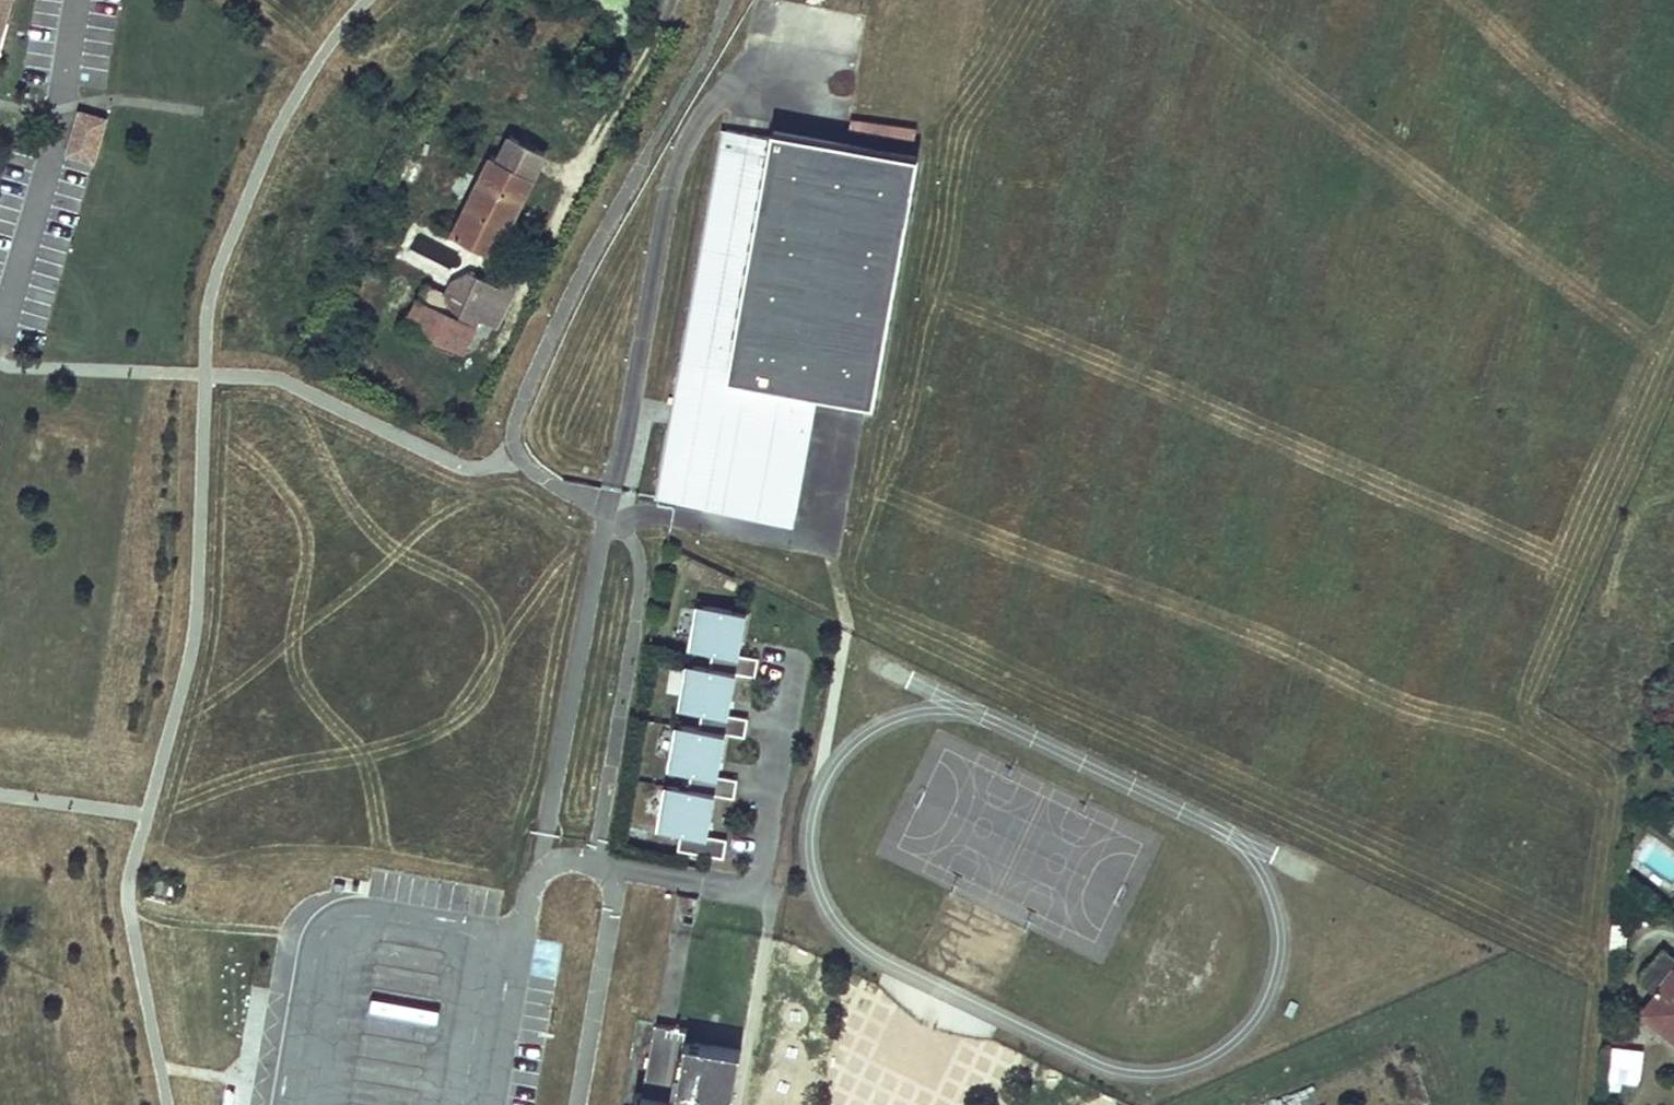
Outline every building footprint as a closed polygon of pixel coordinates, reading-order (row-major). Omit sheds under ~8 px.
[(80,158),(93,115),(67,108),(55,150),(80,158)] [(726,133),(676,410),(691,412),(681,465),(705,470),(706,464),(714,466),(707,506),(795,522),(815,406),(812,405),(814,395),(871,405),(915,160),(772,135),(771,141),(726,133)] [(490,254),(527,174),(487,156),(450,236),(490,254)] [(480,320),(495,327),(522,264),(510,259),(498,285),(476,275),(458,316),(418,298),(403,331),(459,356),(462,358),(480,320)] [(445,295),(423,286),(418,298),(458,316),(476,275),(470,272),(451,281),(445,295)] [(676,410),(660,502),(706,509),(707,506),(714,466),(706,464),(705,470),(681,465),(691,412),(676,410)] [(746,614),(699,605),(691,649),(712,653),(709,669),(688,665),(680,709),(701,713),(698,729),(677,725),(669,769),(691,773),(688,789),(666,785),(658,828),(679,833),(676,851),(721,860),(725,841),(705,838),(701,837),(703,823),(708,824),(713,796),(732,799),(735,781),(716,777),(711,776),(714,762),(719,764),(724,735),(743,739),(746,720),(727,717),(722,716),(725,702),(730,703),(735,675),(754,679),(758,660),(738,657),(733,656),(736,642),(741,643),(746,614)] [(674,896),(670,922),(691,925),(695,900),(674,896)] [(1661,951),(1637,981),(1655,995),(1673,971),(1673,962),(1661,951)] [(1655,995),(1640,1013),(1673,1041),(1673,971),(1655,995)] [(737,1053),(682,1042),(684,1030),(650,1024),(634,1104),(727,1104),(737,1053)] [(1639,1087),(1643,1047),(1610,1044),(1606,1084),(1639,1087)]
